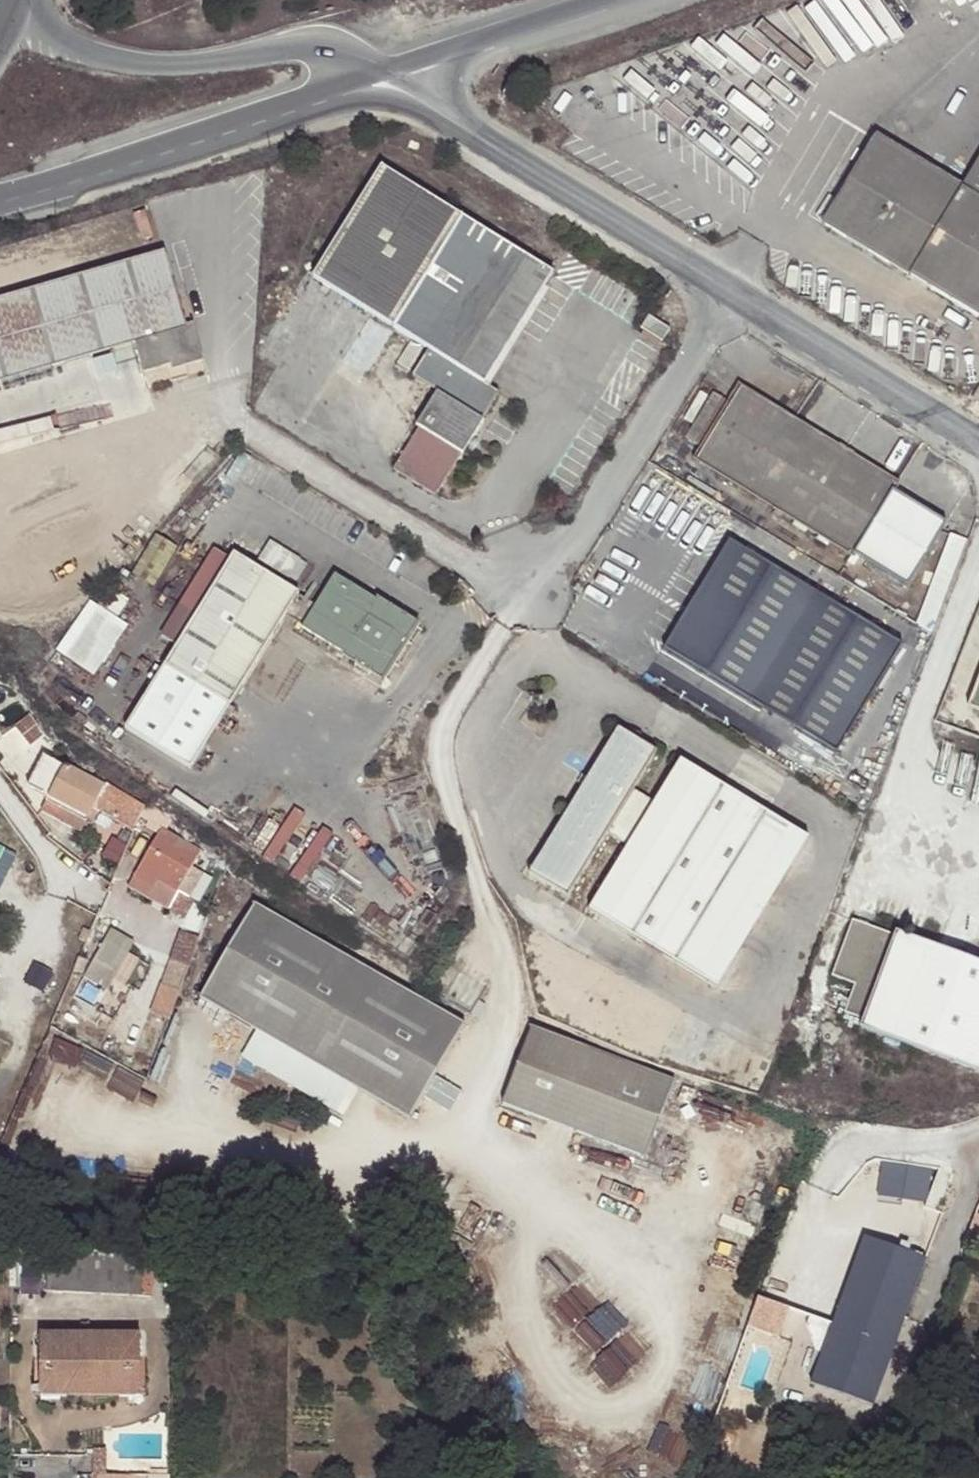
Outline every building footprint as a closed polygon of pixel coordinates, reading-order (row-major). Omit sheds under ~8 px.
[(961,187),(877,137),(825,223),(978,317),(978,158),(961,187)] [(312,280),(393,331),(462,218),(382,167),(312,280)] [(512,249),(462,218),(393,331),(429,353),(413,381),(436,394),(415,431),(418,433),(393,472),(434,497),(460,457),(462,459),(484,424),(482,423),(499,396),(483,386),(552,275),(548,272),(512,249)] [(518,239),(512,249),(548,272),(554,262),(518,239)] [(133,345),(143,380),(159,375),(183,369),(200,364),(190,328),(183,330),(161,255),(0,301),(0,383),(133,345)] [(660,343),(669,329),(649,317),(641,331),(660,343)] [(186,378),(183,369),(159,375),(162,384),(186,378)] [(895,485),(740,390),(699,460),(854,555),(892,490),(895,485)] [(892,490),(854,555),(908,587),(946,522),(892,490)] [(901,646),(729,540),(664,650),(837,753),(901,646)] [(163,638),(179,647),(232,560),(216,550),(163,638)] [(301,594),(235,555),(232,560),(179,647),(167,667),(232,707),(287,617),(299,597),(301,594)] [(301,629),(385,681),(418,626),(334,576),(315,608),(303,627),(301,629)] [(315,608),(299,597),(287,617),(303,627),(315,608)] [(91,598),(63,653),(105,673),(132,619),(91,598)] [(906,633),(896,627),(892,635),(901,641),(906,633)] [(232,707),(167,667),(128,731),(193,771),(232,707)] [(971,707),(978,710),(978,684),(971,707)] [(47,734),(31,714),(15,727),(31,747),(47,734)] [(569,897),(609,832),(635,789),(659,752),(620,728),(530,873),(569,897)] [(50,797),(66,766),(44,755),(28,787),(50,797)] [(682,760),(657,802),(629,845),(589,909),(719,988),(811,838),(682,760)] [(94,808),(105,785),(66,766),(50,797),(89,818),(94,808)] [(133,831),(144,808),(105,785),(94,808),(133,831)] [(609,832),(629,845),(657,802),(635,789),(609,832)] [(82,831),(89,818),(50,797),(42,811),(82,831)] [(148,854),(190,869),(200,851),(161,828),(148,854)] [(1,892),(21,853),(0,842),(0,891),(1,892)] [(185,878),(190,869),(148,854),(136,875),(154,886),(158,881),(177,892),(179,889),(189,895),(195,883),(185,878)] [(154,886),(136,875),(130,886),(169,909),(174,899),(154,886)] [(174,899),(177,892),(158,881),(154,886),(174,899)] [(845,1012),(864,1019),(895,934),(854,919),(832,975),(855,984),(845,1012)] [(458,1070),(254,925),(191,1013),(231,1041),(214,1064),(304,1128),(321,1104),(396,1157),(458,1070)] [(134,943),(112,929),(74,1000),(95,1012),(134,943)] [(185,931),(175,962),(193,968),(204,937),(185,931)] [(895,934),(864,1019),(860,1027),(978,1071),(978,964),(895,934)] [(671,1079),(529,1029),(502,1105),(644,1155),(671,1079)] [(878,1192),(929,1202),(936,1167),(885,1157),(878,1192)] [(927,1258),(865,1235),(813,1383),(875,1406),(927,1258)] [(114,1252),(92,1251),(92,1260),(113,1262),(114,1252)] [(92,1277),(92,1260),(49,1258),(47,1291),(92,1294),(92,1277)] [(113,1262),(92,1260),(92,1277),(92,1294),(143,1297),(145,1263),(113,1262)] [(790,1310),(758,1297),(750,1318),(747,1327),(780,1339),(790,1310)] [(40,1334),(40,1387),(92,1388),(92,1334),(40,1334)] [(92,1388),(142,1388),(141,1334),(92,1334),(92,1388)] [(40,1396),(92,1396),(92,1388),(40,1387),(40,1396)] [(92,1388),(92,1396),(142,1396),(142,1388),(92,1388)]
